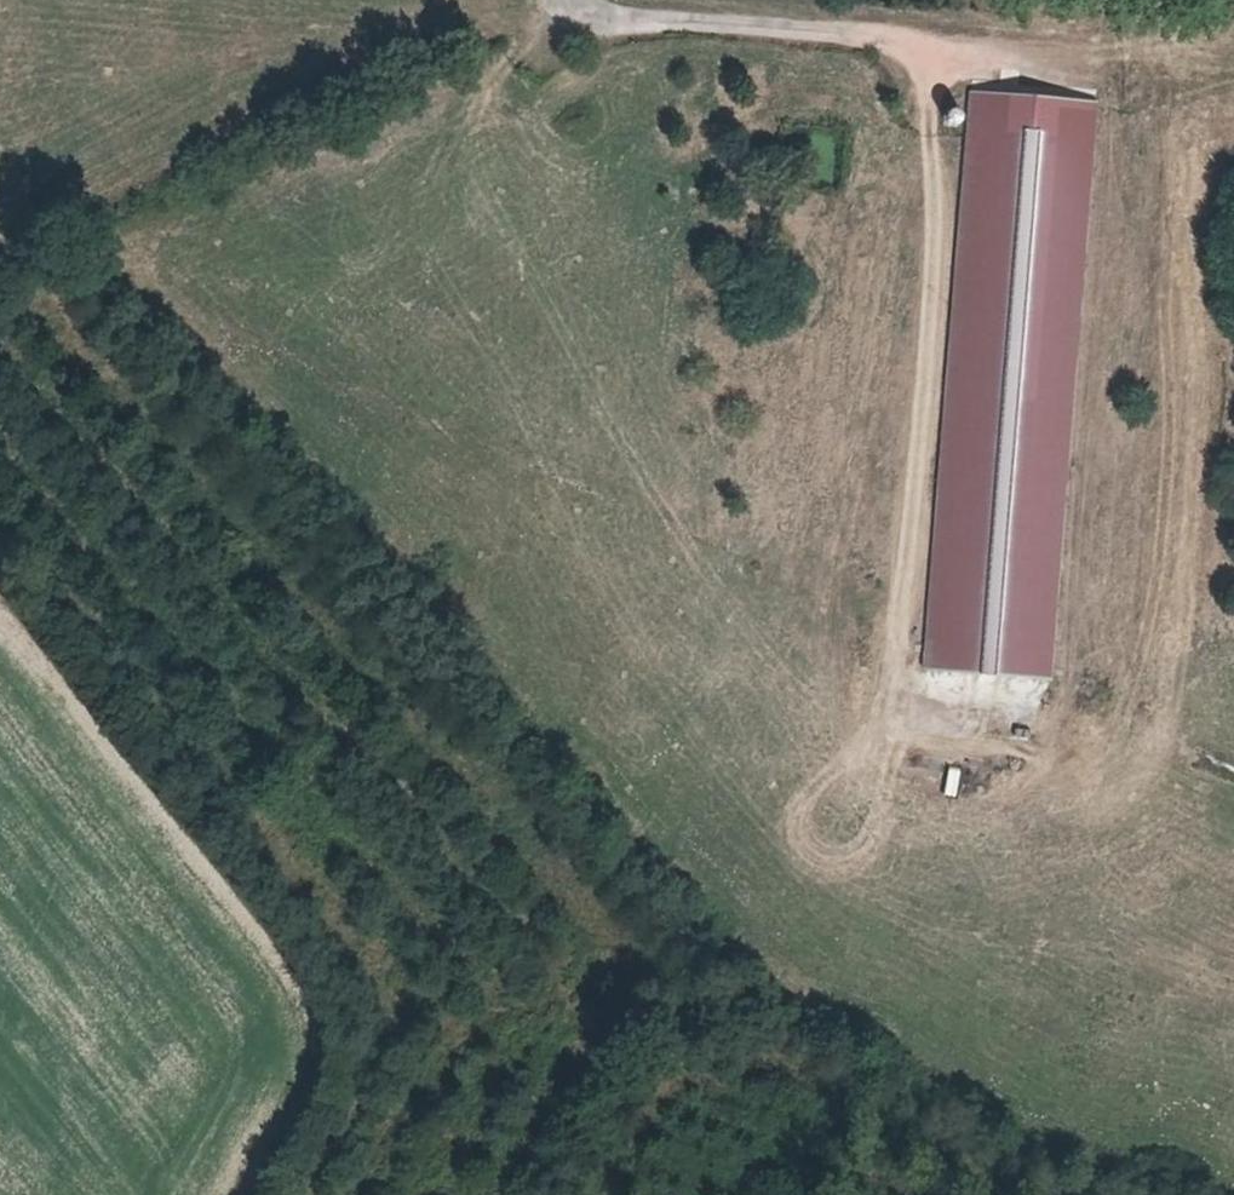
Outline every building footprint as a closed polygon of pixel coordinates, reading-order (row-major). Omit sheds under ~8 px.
[(1103,55),(978,44),(928,624),(1054,635),(1103,55)]
